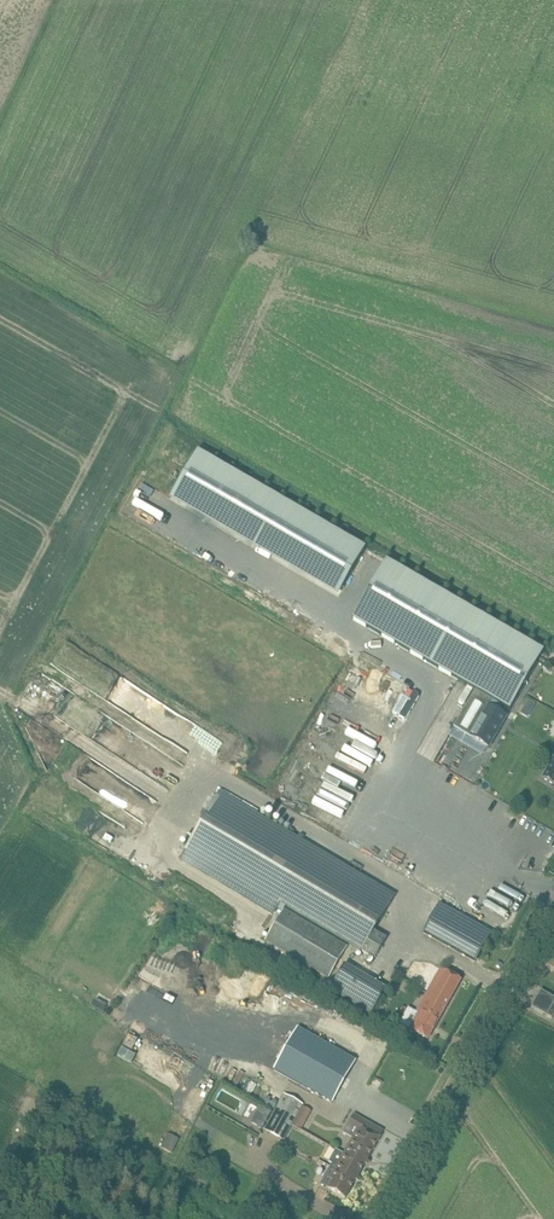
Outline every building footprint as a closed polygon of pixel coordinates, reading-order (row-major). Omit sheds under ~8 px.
[(140,520),(147,506),(133,499),(126,513),(140,520)] [(163,502),(159,508),(188,525),(192,519),(163,502)] [(332,528),(307,571),(342,590),(366,548),(332,528)] [(386,560),(352,619),(475,690),(453,727),(471,737),(488,748),(507,716),(499,712),(502,706),(510,710),(544,651),(386,560)] [(380,699),(352,699),(341,693),(335,706),(395,737),(415,699),(381,699),(380,699)] [(530,716),(535,702),(527,699),(521,713),(530,716)] [(335,770),(330,778),(361,794),(369,779),(365,777),(385,738),(355,722),(335,761),(328,758),(325,765),(335,770)] [(315,729),(311,735),(328,745),(332,739),(315,729)] [(553,758),(542,778),(553,785),(553,759),(553,758)] [(183,852),(179,858),(274,914),(278,908),(281,903),(375,959),(386,939),(374,932),(395,896),(302,841),(304,837),(300,834),(297,838),(219,792),(183,852)] [(439,903),(423,932),(475,961),(492,933),(439,903)] [(348,946),(285,908),(265,941),(329,979),(348,946)] [(372,1015),(386,990),(344,966),(330,991),(372,1015)] [(418,1014),(410,1029),(417,1033),(428,1039),(461,979),(440,968),(415,1012),(418,1014)] [(552,1019),(553,1015),(553,998),(540,990),(531,1007),(552,1019)] [(139,1012),(141,1008),(124,1001),(122,1005),(139,1012)] [(332,1102),(355,1060),(298,1028),(274,1069),(332,1102)] [(392,1070),(385,1085),(400,1092),(407,1077),(392,1070)] [(284,1094),(277,1108),(295,1118),(303,1104),(284,1094)] [(265,1129),(283,1139),(295,1118),(277,1108),(265,1129)] [(344,1154),(364,1165),(383,1131),(373,1125),(353,1114),(347,1125),(357,1131),(353,1138),(344,1154)] [(167,1132),(161,1146),(173,1151),(179,1138),(167,1132)] [(332,1163),(320,1184),(328,1188),(328,1189),(335,1192),(345,1198),(364,1165),(344,1154),(336,1149),(328,1161),(332,1163)]
